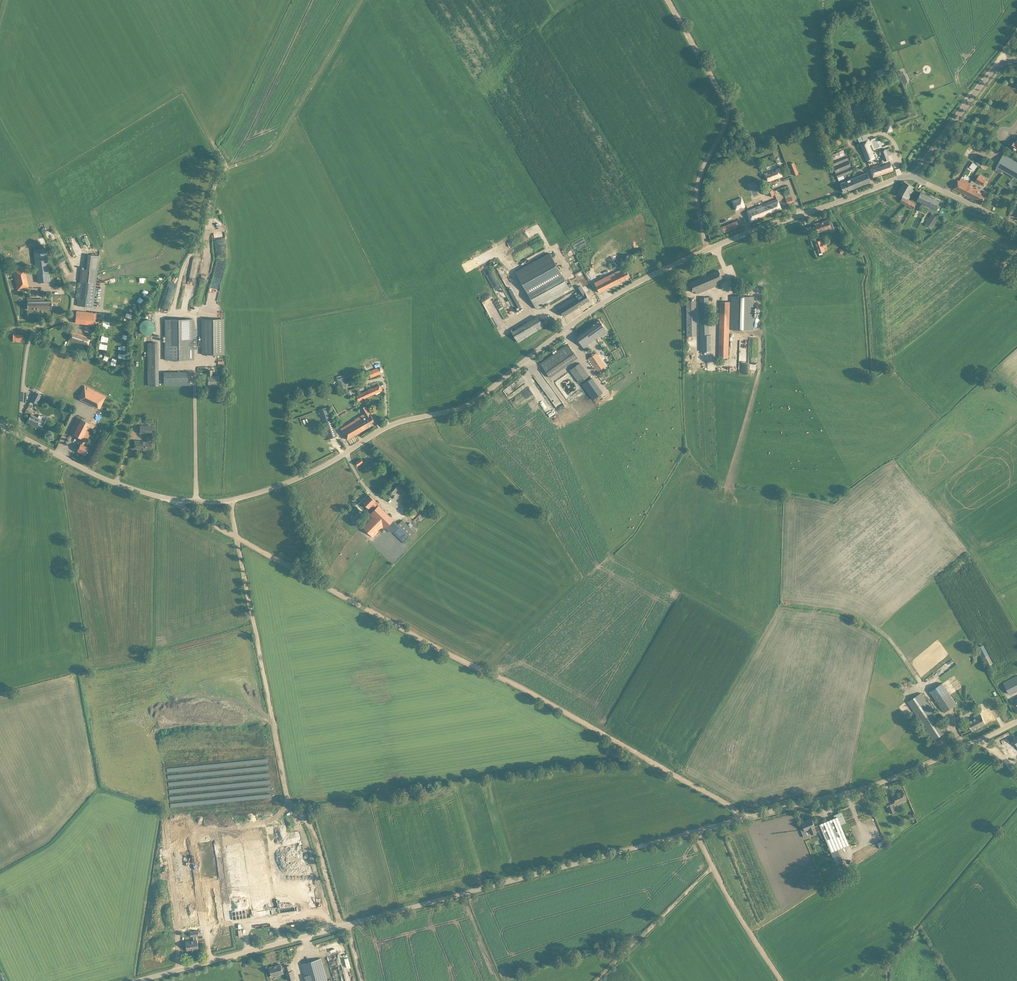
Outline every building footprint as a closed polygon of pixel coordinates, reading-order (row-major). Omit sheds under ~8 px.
[(879,79),(887,76),(884,67),(876,70),(876,71),(871,73),(874,81),(879,79)] [(818,121),(819,124),(833,118),(832,115),(818,121)] [(738,126),(733,130),(736,133),(738,134),(742,130),(738,126)] [(835,145),(841,143),(839,137),(833,139),(835,145)] [(870,145),(868,140),(860,143),(867,162),(874,159),(869,145),(870,145)] [(870,167),(873,177),(893,170),(890,161),(888,161),(888,160),(889,159),(885,148),(881,150),(884,159),(882,159),(883,163),(870,167)] [(1004,153),(996,166),(1016,178),(1016,160),(1004,153)] [(846,155),(831,161),(834,168),(838,177),(843,175),(853,171),(849,162),(846,155)] [(794,175),(798,173),(794,162),(789,164),(794,175)] [(767,182),(782,176),(779,168),(764,173),(767,182)] [(840,183),(842,188),(843,192),(870,181),(867,172),(840,183)] [(979,175),(975,181),(983,185),(987,180),(979,175)] [(958,180),(954,188),(960,192),(964,183),(967,184),(968,182),(961,178),(959,181),(958,180)] [(897,193),(901,196),(902,196),(900,201),(913,209),(915,205),(913,202),(908,199),(915,187),(904,181),(897,193)] [(964,183),(960,192),(982,202),(984,198),(986,194),(970,186),(972,183),(968,182),(967,184),(964,183)] [(921,191),(918,196),(916,200),(930,207),(929,210),(934,213),(940,200),(921,191)] [(741,197),(732,200),(736,210),(745,206),(741,197)] [(777,199),(747,211),(750,221),(758,218),(781,209),(777,199)] [(932,228),(938,218),(932,214),(925,224),(932,228)] [(815,224),(817,228),(818,232),(826,230),(827,232),(834,230),(832,222),(829,223),(828,220),(820,222),(815,224)] [(566,234),(556,240),(557,242),(560,247),(569,242),(568,240),(569,239),(566,234)] [(820,240),(814,242),(818,253),(824,251),(823,247),(826,246),(824,240),(821,241),(820,240)] [(38,282),(50,281),(46,248),(33,249),(38,282)] [(550,252),(516,271),(527,292),(536,309),(564,293),(565,295),(575,290),(571,283),(569,284),(568,285),(562,273),(550,252)] [(632,253),(621,258),(623,263),(634,258),(632,253)] [(77,305),(93,307),(98,256),(87,255),(86,269),(80,269),(77,305)] [(594,282),(597,288),(599,292),(630,277),(626,269),(624,265),(617,269),(619,272),(610,277),(609,275),(594,282)] [(29,288),(24,268),(12,270),(17,291),(29,288)] [(719,270),(688,283),(690,288),(692,292),(705,286),(717,281),(718,284),(723,282),(722,279),(719,270)] [(738,276),(749,280),(751,273),(740,270),(738,276)] [(564,302),(558,307),(563,316),(590,300),(581,285),(576,288),(580,295),(566,304),(564,302)] [(511,288),(508,289),(518,307),(521,306),(511,288)] [(56,293),(56,297),(51,297),(52,308),(61,308),(61,293),(56,293)] [(731,296),(730,329),(753,330),(754,296),(731,296)] [(701,351),(711,351),(710,335),(709,335),(708,297),(700,297),(701,351)] [(44,298),(27,298),(27,309),(51,309),(51,300),(44,300),(44,298)] [(686,300),(687,336),(696,336),(696,300),(686,300)] [(728,358),(730,302),(720,301),(719,358),(728,358)] [(94,313),(81,311),(76,311),(75,323),(93,325),(94,313)] [(512,332),(515,338),(518,342),(544,326),(537,316),(512,332)] [(165,319),(165,360),(194,360),(194,348),(197,348),(197,339),(194,339),(194,318),(165,319)] [(201,319),(202,354),(225,354),(224,318),(201,319)] [(140,319),(139,333),(152,334),(153,321),(140,319)] [(576,337),(579,341),(583,347),(586,351),(590,348),(588,344),(599,336),(597,333),(600,331),(603,335),(608,332),(600,320),(576,337)] [(71,330),(69,340),(88,345),(90,337),(71,330)] [(158,343),(147,343),(147,348),(147,353),(148,386),(159,385),(158,348),(158,343)] [(540,363),(543,368),(550,377),(578,357),(568,344),(540,363)] [(596,353),(594,354),(593,353),(590,355),(591,356),(589,358),(598,371),(605,366),(596,353)] [(579,383),(589,376),(580,363),(570,370),(579,383)] [(380,367),(368,371),(371,378),(382,373),(380,367)] [(212,376),(212,370),(208,370),(208,376),(208,385),(219,385),(219,376),(212,376)] [(163,372),(163,377),(163,385),(190,385),(190,372),(163,372)] [(344,377),(337,379),(339,386),(340,391),(348,389),(347,386),(351,385),(350,381),(346,382),(344,377)] [(592,377),(582,384),(593,400),(603,393),(592,377)] [(368,390),(359,394),(362,399),(382,390),(382,389),(381,386),(380,387),(380,385),(375,387),(372,389),(372,388),(368,389),(368,390)] [(95,393),(87,388),(82,397),(96,404),(95,407),(99,409),(105,397),(96,392),(95,393)] [(539,391),(534,394),(538,399),(542,397),(539,391)] [(35,392),(31,400),(37,403),(41,395),(35,392)] [(355,420),(341,428),(345,435),(347,439),(368,427),(376,423),(366,406),(361,408),(364,413),(366,416),(362,419),(362,418),(356,421),(355,420)] [(319,409),(327,434),(329,439),(337,436),(327,407),(319,409)] [(31,414),(27,422),(32,424),(31,425),(36,427),(37,424),(42,427),(44,423),(44,424),(47,418),(42,416),(41,417),(39,415),(38,418),(31,414)] [(77,417),(72,428),(69,432),(81,438),(80,442),(81,442),(77,450),(85,455),(89,448),(84,445),(94,426),(77,417)] [(151,434),(152,427),(140,425),(139,433),(151,434)] [(134,440),(134,449),(150,450),(151,442),(134,440)] [(390,489),(393,492),(394,493),(398,489),(404,495),(408,490),(398,480),(390,489)] [(370,495),(363,502),(367,506),(369,508),(372,511),(378,505),(375,501),(370,495)] [(372,517),(362,526),(373,537),(383,527),(385,529),(386,528),(391,532),(392,531),(405,543),(415,532),(402,520),(398,525),(393,520),(394,519),(378,505),(372,511),(369,514),(372,517)] [(362,511),(354,520),(357,523),(366,514),(362,511)] [(976,648),(986,666),(993,663),(983,645),(976,648)] [(1003,682),(1009,694),(1016,689),(1016,675),(1003,682)] [(942,683),(930,691),(944,712),(956,704),(942,683)] [(908,702),(914,710),(913,710),(933,740),(946,731),(927,701),(921,693),(908,702)] [(988,711),(982,714),(986,721),(985,721),(986,723),(996,718),(994,714),(988,703),(985,705),(988,711)] [(968,722),(970,726),(972,730),(986,723),(985,721),(986,721),(982,714),(968,722)] [(891,806),(887,807),(890,813),(898,810),(895,804),(906,799),(902,790),(902,791),(898,793),(898,792),(891,795),(893,800),(889,801),(891,806)] [(834,818),(819,824),(821,830),(818,831),(821,837),(824,836),(836,864),(843,862),(837,849),(849,844),(840,825),(846,822),(841,812),(833,815),(834,818)] [(801,823),(803,827),(804,831),(809,829),(811,834),(816,832),(814,827),(815,826),(811,818),(801,823)] [(200,925),(195,879),(200,879),(199,875),(192,875),(187,820),(170,821),(180,927),(200,925)] [(305,865),(301,830),(287,832),(286,823),(266,826),(276,913),(317,908),(312,864),(305,865)] [(255,916),(274,914),(263,827),(222,832),(230,901),(239,900),(242,918),(250,917),(250,915),(255,914),(255,916)] [(163,849),(164,858),(172,858),(171,848),(163,849)] [(215,911),(205,912),(207,926),(217,925),(215,911)] [(194,940),(186,942),(187,950),(199,948),(197,940),(196,935),(199,935),(198,931),(190,932),(191,936),(193,936),(194,940)] [(303,969),(306,980),(328,980),(323,963),(321,958),(301,964),(303,969)] [(286,972),(287,977),(288,980),(295,978),(294,975),(293,970),(291,971),(289,965),(285,966),(282,967),(281,964),(269,967),(270,968),(269,969),(269,971),(270,971),(272,975),(278,973),(278,974),(286,972)]
